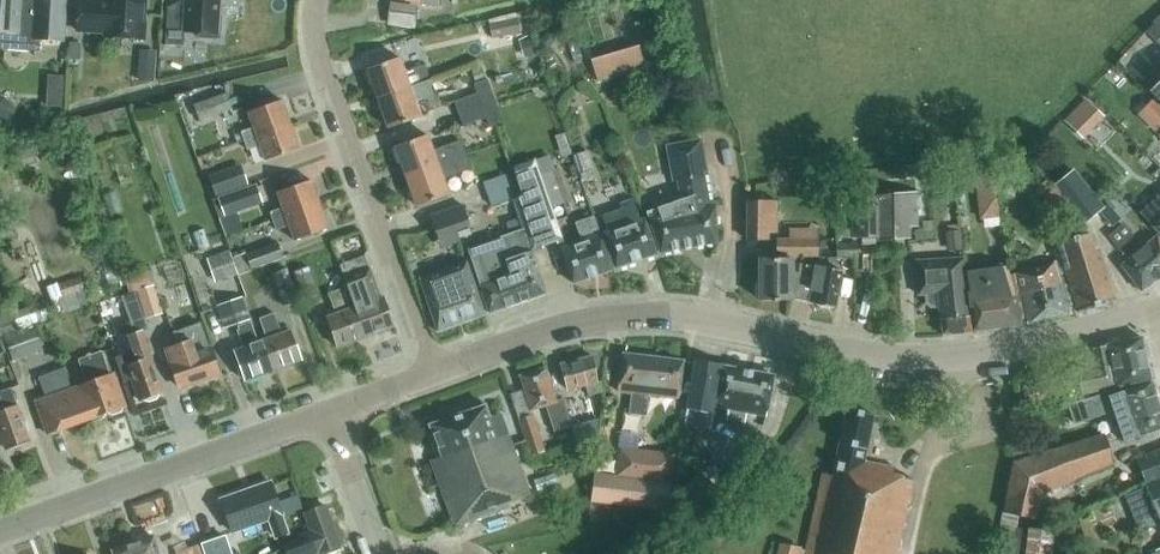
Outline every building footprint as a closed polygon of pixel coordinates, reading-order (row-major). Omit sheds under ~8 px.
[(40,0),(0,0),(0,48),(1,49),(39,52),(40,40),(64,41),(66,0),(40,0)] [(145,0),(106,0),(100,0),(78,0),(76,30),(104,32),(104,36),(142,39),(142,37),(145,37),(146,22),(143,22),(145,0)] [(220,0),(185,0),(184,7),(167,6),(165,45),(183,46),(184,31),(198,32),(198,37),(219,38),(221,17),(218,17),(220,0)] [(388,22),(414,25),(417,8),(389,5),(388,22)] [(1152,22),(1153,23),(1145,31),(1159,47),(1159,14),(1152,22)] [(492,39),(520,33),(517,18),(489,24),(492,39)] [(532,39),(523,41),(527,55),(536,53),(532,39)] [(70,43),(69,59),(80,60),(81,43),(70,43)] [(598,81),(646,67),(639,45),(591,60),(598,81)] [(139,65),(155,67),(156,51),(140,50),(139,65)] [(377,99),(430,80),(424,64),(413,69),(413,70),(405,73),(399,57),(367,69),(377,99)] [(474,70),(471,72),(476,82),(478,82),(485,79),(481,68),(474,70)] [(458,113),(494,100),(486,78),(485,79),(478,82),(476,82),(473,83),(477,93),(454,101),(458,113)] [(430,80),(377,99),(388,128),(420,117),(415,103),(435,96),(430,80)] [(1150,90),(1159,100),(1159,81),(1150,90)] [(62,107),(63,91),(47,90),(46,106),(62,107)] [(199,120),(231,108),(226,94),(194,105),(199,120)] [(1136,115),(1154,132),(1159,126),(1159,105),(1153,98),(1136,115)] [(12,102),(2,99),(0,100),(0,117),(5,119),(13,116),(15,110),(12,102)] [(1085,99),(1064,120),(1083,138),(1103,117),(1085,99)] [(240,132),(244,141),(290,124),(281,100),(247,112),(253,127),(240,132)] [(494,100),(458,113),(462,125),(486,117),(489,125),(502,120),(494,100)] [(290,124),(244,141),(247,150),(260,145),(265,160),(299,148),(290,124)] [(240,132),(234,134),(237,143),(244,141),(240,132)] [(405,176),(466,154),(461,140),(432,150),(427,135),(394,146),(405,176)] [(709,204),(703,172),(707,171),(702,139),(666,145),(672,181),(677,180),(681,200),(646,212),(660,252),(716,242),(715,204),(709,204)] [(14,162),(43,154),(40,145),(12,153),(14,162)] [(581,173),(592,169),(586,150),(575,154),(581,173)] [(466,154),(405,176),(416,206),(448,194),(443,179),(471,169),(466,154)] [(565,203),(554,170),(541,175),(535,158),(511,167),(521,196),(511,199),(522,230),(525,229),(532,252),(563,241),(552,207),(565,203)] [(980,219),(994,217),(986,160),(972,162),(980,219)] [(215,196),(248,184),(241,164),(208,175),(215,196)] [(592,169),(581,173),(583,181),(594,177),(592,169)] [(1074,169),(1054,185),(1055,186),(1066,200),(1084,223),(1104,207),(1074,169)] [(487,194),(511,185),(506,173),(483,182),(487,194)] [(273,221),(319,204),(310,180),(277,192),(282,207),(269,212),(273,221)] [(1040,197),(1052,188),(1046,180),(1034,189),(1040,197)] [(262,200),(256,183),(224,195),(230,212),(262,200)] [(511,185),(487,194),(491,206),(515,197),(511,185)] [(1012,186),(994,189),(996,199),(1014,196),(1012,186)] [(1055,186),(1041,197),(1052,211),(1054,209),(1066,200),(1055,186)] [(877,198),(877,235),(877,240),(909,237),(909,226),(917,225),(916,193),(877,197),(877,198)] [(1140,212),(1159,234),(1159,194),(1140,212)] [(857,236),(877,235),(877,198),(856,199),(857,236)] [(776,232),(775,201),(747,201),(747,240),(768,239),(768,232),(776,232)] [(456,231),(470,226),(462,203),(429,215),(441,248),(460,242),(456,231)] [(319,204),(273,221),(276,230),(289,225),(294,240),(328,228),(319,204)] [(656,254),(644,219),(640,220),(635,204),(602,216),(607,231),(604,233),(616,268),(656,254)] [(1121,219),(1108,204),(1099,212),(1112,226),(1121,219)] [(572,283),(612,269),(593,216),(575,222),(581,241),(560,248),(572,283)] [(1121,224),(1107,235),(1122,252),(1129,247),(1135,253),(1120,265),(1141,291),(1159,276),(1159,240),(1156,235),(1142,247),(1121,224)] [(955,230),(955,225),(946,226),(947,233),(946,233),(948,252),(961,250),(960,230),(955,230)] [(546,293),(532,252),(525,229),(522,230),(490,241),(468,249),(480,285),(480,286),(489,313),(546,293)] [(1086,233),(1056,243),(1067,278),(1070,288),(1077,311),(1115,300),(1099,250),(1095,252),(1089,232),(1086,233)] [(777,256),(796,256),(796,252),(807,252),(807,239),(777,239),(777,256)] [(250,268),(283,257),(278,242),(245,254),(250,268)] [(836,244),(836,257),(858,256),(857,243),(836,244)] [(428,258),(425,248),(410,253),(413,263),(428,258)] [(224,252),(218,254),(226,278),(238,274),(229,250),(224,252)] [(250,268),(245,254),(233,258),(239,275),(251,271),(250,268)] [(354,307),(365,337),(393,326),(383,296),(379,298),(364,255),(339,264),(349,294),(353,292),(358,305),(354,307)] [(777,259),(759,259),(759,282),(756,282),(756,295),(759,295),(759,299),(791,299),(791,298),(791,270),(791,260),(796,260),(796,256),(777,256),(777,259)] [(971,331),(963,274),(963,263),(962,256),(915,259),(917,296),(926,295),(926,304),(931,306),(938,306),(938,308),(942,334),(971,331)] [(446,289),(458,324),(484,314),(466,262),(434,273),(440,291),(446,289)] [(830,265),(830,269),(810,264),(799,262),(797,271),(791,270),(791,298),(807,302),(814,303),(814,304),(818,304),(820,308),(827,310),(830,307),(834,308),(842,266),(830,265)] [(1055,262),(1018,272),(1027,323),(1070,313),(1063,290),(1070,288),(1067,278),(1060,280),(1055,262)] [(297,297),(285,266),(271,271),(282,303),(297,297)] [(303,299),(318,294),(309,268),(294,273),(303,299)] [(963,274),(971,331),(976,331),(977,332),(986,330),(987,329),(1021,324),(1016,295),(1005,268),(963,274)] [(437,331),(458,324),(446,289),(440,291),(434,273),(419,279),(437,331)] [(147,319),(162,313),(152,285),(137,290),(147,319)] [(365,337),(354,307),(350,308),(343,288),(328,293),(335,314),(326,317),(337,347),(365,337)] [(131,324),(145,319),(135,292),(121,297),(131,324)] [(224,328),(250,319),(242,297),(216,306),(224,328)] [(47,300),(11,313),(17,329),(53,316),(47,300)] [(17,329),(11,313),(8,306),(0,309),(0,336),(17,329)] [(262,340),(273,370),(301,360),(290,330),(281,333),(274,313),(259,318),(266,338),(262,340)] [(273,370),(262,340),(258,341),(251,321),(237,326),(239,329),(237,330),(243,347),(234,350),(245,380),(273,370)] [(179,387),(218,373),(200,322),(173,332),(178,346),(167,350),(171,362),(170,362),(179,387)] [(13,361),(45,349),(36,325),(4,336),(13,361)] [(162,393),(156,376),(158,376),(142,331),(127,336),(133,350),(115,357),(123,382),(131,379),(133,384),(134,384),(140,401),(144,400),(148,401),(157,398),(158,395),(162,393)] [(1081,394),(1151,379),(1142,337),(1092,348),(1096,367),(1076,371),(1081,394)] [(88,420),(92,418),(92,420),(95,421),(104,418),(105,416),(109,414),(112,415),(121,412),(123,409),(122,408),(125,407),(112,373),(109,374),(101,351),(78,359),(86,382),(76,386),(88,420)] [(678,399),(683,361),(623,353),(618,391),(631,393),(628,413),(623,413),(621,429),(643,431),(645,415),(646,415),(648,395),(678,399)] [(596,382),(592,356),(561,364),(568,390),(585,385),(588,396),(602,392),(600,381),(596,382)] [(766,416),(773,375),(722,366),(722,365),(695,360),(686,409),(712,414),(714,406),(728,408),(746,412),(766,416)] [(88,420),(76,386),(71,388),(64,367),(38,377),(45,397),(36,400),(48,434),(88,420)] [(546,405),(554,430),(571,425),(562,399),(556,401),(545,368),(520,376),(531,410),(546,405)] [(1152,381),(1108,396),(1106,392),(1081,400),(1067,404),(1074,424),(1112,411),(1123,441),(1159,428),(1159,405),(1152,381)] [(22,424),(24,423),(11,387),(0,391),(0,396),(4,408),(0,410),(0,434),(1,433),(6,449),(12,447),(15,448),(21,445),(23,443),(28,441),(22,424)] [(489,417),(485,405),(429,425),(431,430),(427,432),(436,454),(440,452),(441,456),(430,460),(454,526),(510,506),(508,502),(530,494),(500,413),(489,417)] [(726,419),(744,422),(746,412),(728,408),(726,419)] [(894,468),(863,461),(873,415),(846,409),(832,474),(822,472),(805,553),(896,553),(912,479),(893,475),(894,468)] [(526,442),(541,438),(533,415),(519,420),(526,442)] [(575,442),(599,436),(597,428),(588,430),(579,426),(571,428),(575,442)] [(1012,463),(1003,512),(1004,512),(1018,515),(1036,519),(1042,494),(1112,463),(1103,435),(1012,463)] [(615,478),(670,485),(674,454),(618,447),(615,476),(615,478)] [(1159,478),(1159,450),(1137,460),(1147,484),(1159,478)] [(710,531),(724,515),(714,506),(724,494),(699,472),(674,501),(710,531)] [(615,478),(615,476),(593,473),(590,501),(667,510),(670,485),(615,478)] [(1159,510),(1159,480),(1146,487),(1156,512),(1159,510)] [(288,532),(281,515),(282,514),(278,502),(270,481),(220,499),(232,532),(269,519),(275,537),(288,532)] [(297,495),(278,502),(282,514),(301,507),(297,495)] [(338,545),(324,506),(303,514),(310,532),(284,546),(287,553),(313,553),(338,545)] [(1156,512),(1135,520),(1140,531),(1155,525),(1153,520),(1158,517),(1159,522),(1159,510),(1156,512)] [(999,535),(1004,536),(1009,537),(1007,553),(1071,553),(1074,533),(1015,526),(1018,515),(1004,512),(999,535)] [(200,544),(204,553),(232,553),(225,535),(213,539),(200,544)] [(153,536),(126,546),(123,545),(118,547),(117,549),(113,551),(114,553),(159,553),(162,553),(158,542),(155,543),(153,536)] [(188,548),(190,553),(204,553),(200,544),(188,548)] [(800,548),(780,544),(777,553),(799,553),(800,548)]
